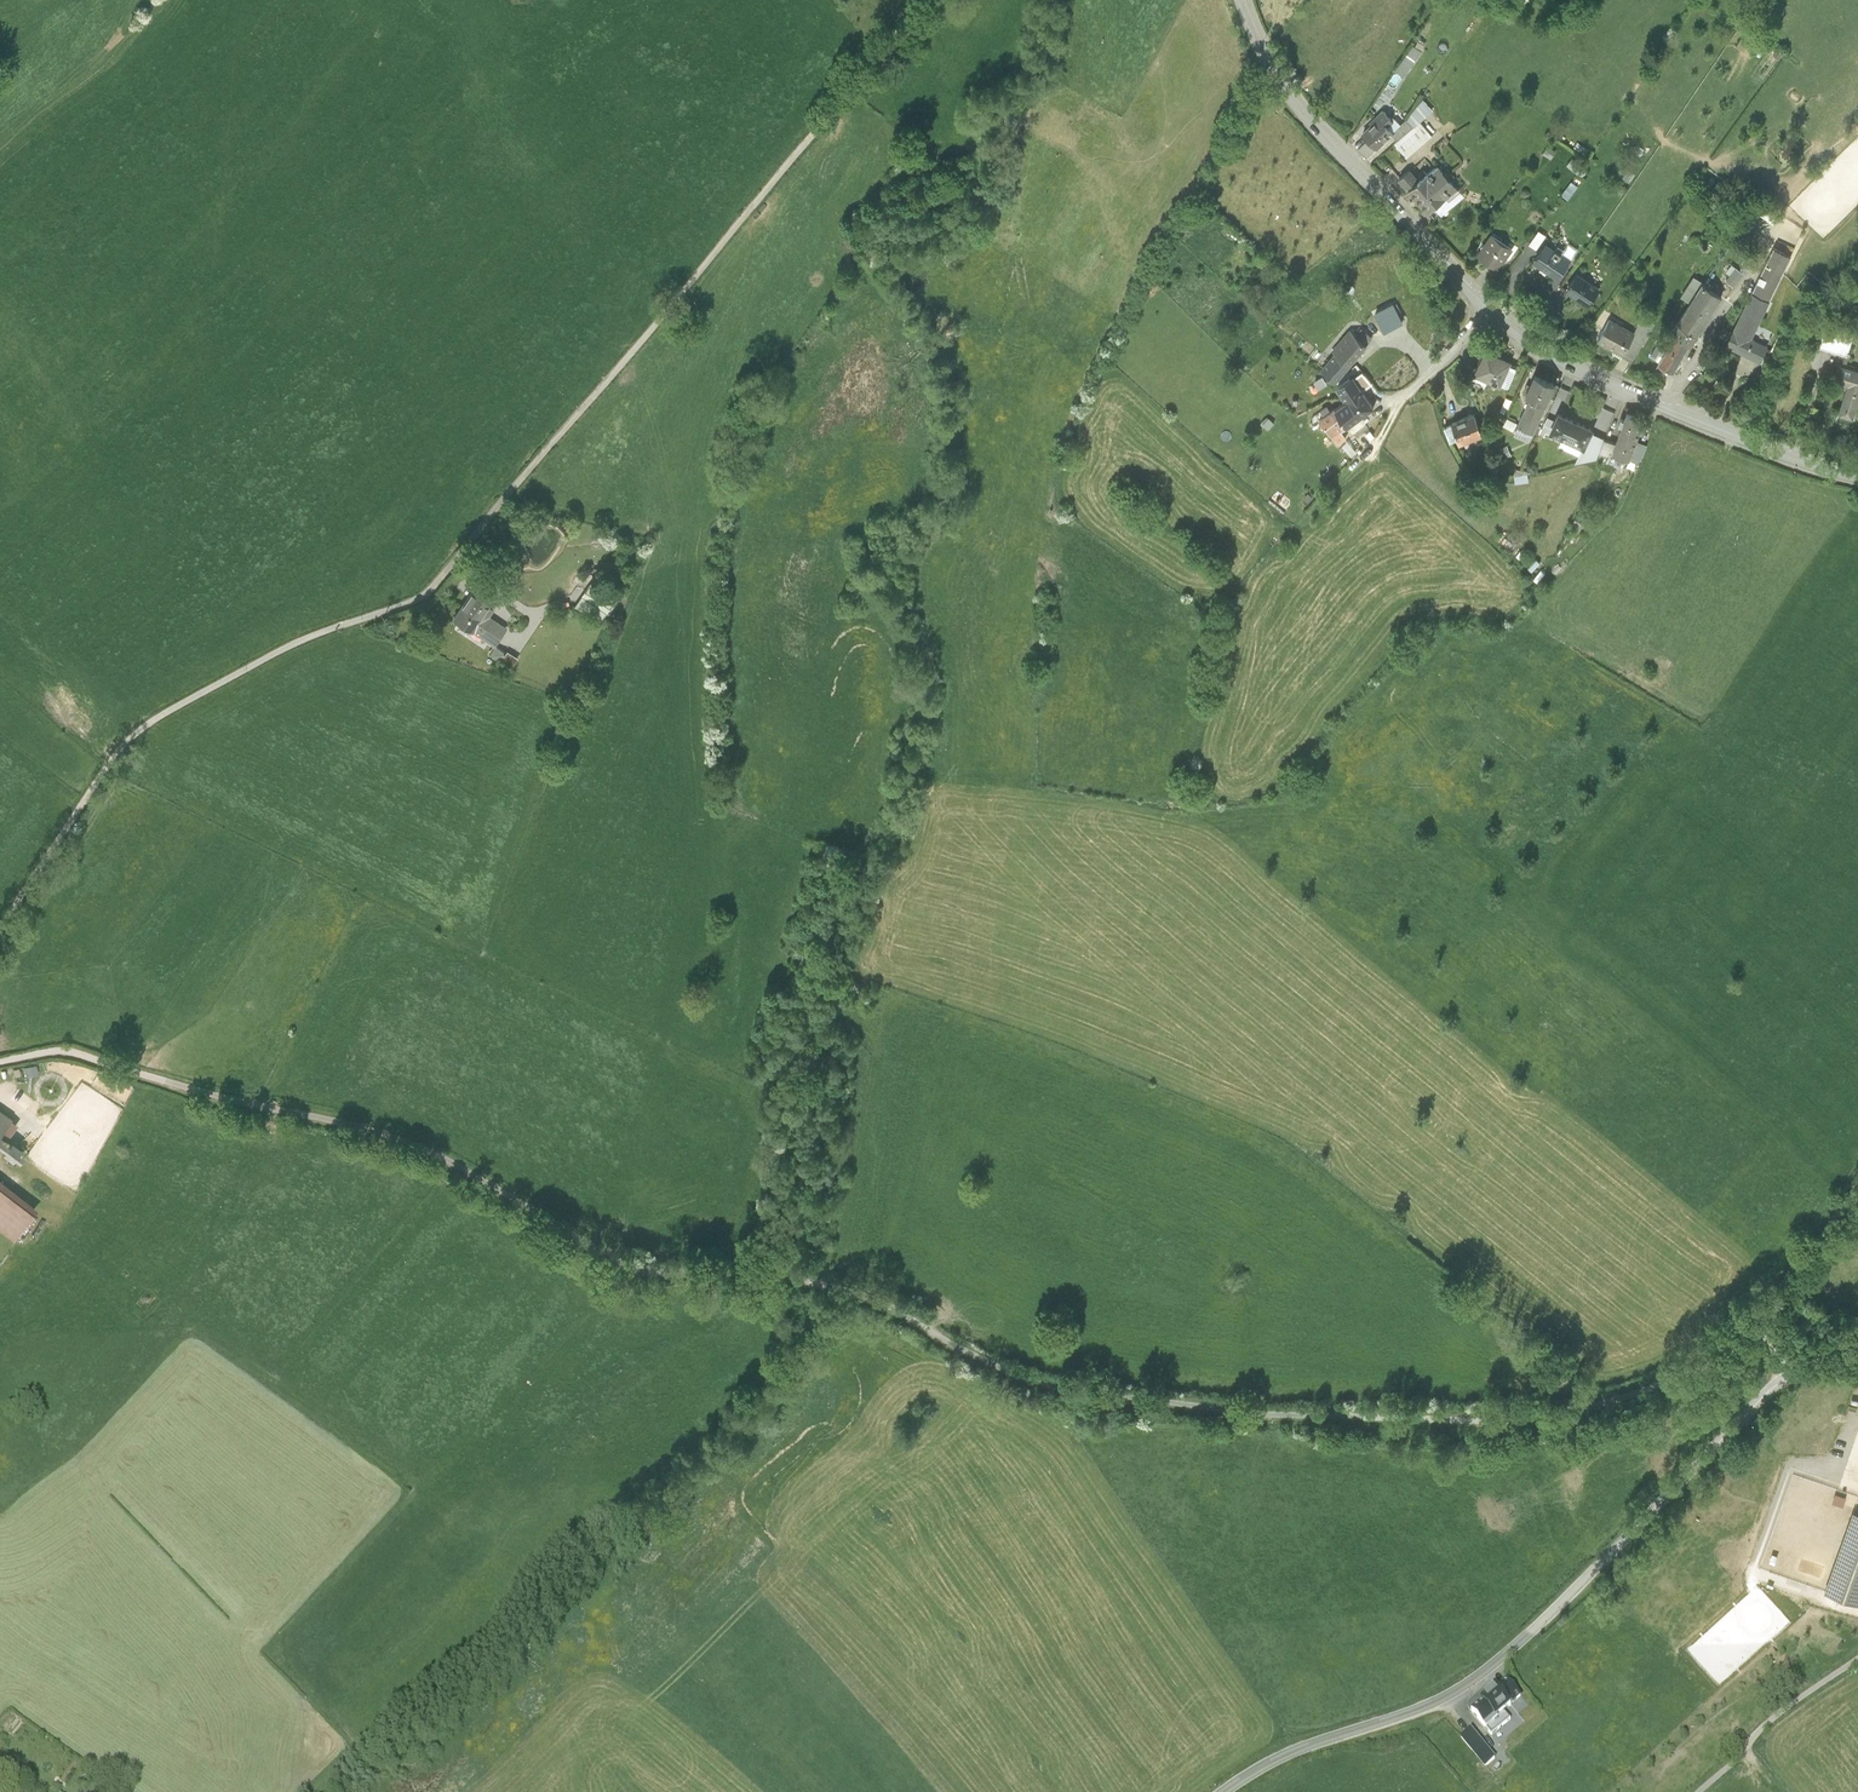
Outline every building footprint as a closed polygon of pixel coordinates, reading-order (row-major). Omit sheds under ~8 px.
[(1407,75),(1423,48),(1413,42),(1397,69),(1407,75)] [(1383,142),(1401,127),(1396,120),(1401,116),(1399,114),(1390,104),(1383,111),(1385,113),(1370,127),(1383,142)] [(1414,115),(1409,120),(1401,127),(1407,134),(1402,138),(1414,152),(1438,131),(1419,108),(1414,115)] [(1396,120),(1401,127),(1409,120),(1401,111),(1399,114),(1401,116),(1396,120)] [(1594,164),(1579,153),(1574,159),(1589,170),(1594,164)] [(1639,165),(1633,160),(1631,163),(1628,161),(1626,165),(1628,167),(1627,169),(1633,173),(1639,165)] [(1464,183),(1446,161),(1427,176),(1418,165),(1407,174),(1435,208),(1464,183)] [(1578,176),(1569,189),(1575,194),(1585,181),(1578,176)] [(1782,218),(1788,209),(1765,193),(1759,202),(1782,218)] [(1538,227),(1531,243),(1540,247),(1547,231),(1538,227)] [(1520,245),(1498,230),(1485,250),(1507,264),(1520,245)] [(1556,266),(1565,273),(1577,255),(1554,239),(1536,265),(1550,275),(1556,266)] [(1780,243),(1758,286),(1774,294),(1796,251),(1780,243)] [(1752,255),(1747,262),(1753,267),(1767,251),(1763,247),(1759,251),(1758,251),(1753,257),(1752,255)] [(1733,274),(1741,280),(1751,268),(1743,262),(1733,274)] [(1586,267),(1574,284),(1596,299),(1607,282),(1586,267)] [(1712,277),(1687,316),(1706,328),(1730,290),(1712,277)] [(1765,353),(1766,352),(1771,341),(1772,339),(1756,331),(1774,294),(1758,286),(1733,338),(1765,353)] [(1380,318),(1385,328),(1402,319),(1394,302),(1388,305),(1385,299),(1372,305),(1379,319),(1380,318)] [(1601,317),(1611,323),(1617,312),(1620,308),(1611,303),(1601,317)] [(1642,326),(1617,312),(1611,323),(1605,333),(1630,347),(1642,326)] [(1649,313),(1642,326),(1630,347),(1629,350),(1640,356),(1661,319),(1649,313)] [(1687,316),(1679,326),(1697,337),(1706,328),(1687,316)] [(1829,319),(1822,340),(1854,350),(1857,337),(1857,327),(1829,319)] [(1314,329),(1322,336),(1329,328),(1321,321),(1314,329)] [(1681,364),(1697,337),(1679,326),(1676,331),(1670,328),(1658,348),(1668,354),(1667,356),(1681,364)] [(1349,333),(1365,348),(1370,342),(1354,328),(1349,333)] [(1325,347),(1334,355),(1348,367),(1365,348),(1349,333),(1340,343),(1337,340),(1333,345),(1330,341),(1325,347)] [(1777,344),(1771,341),(1766,352),(1772,355),(1777,344)] [(1705,360),(1712,364),(1721,347),(1714,343),(1705,360)] [(1509,361),(1483,350),(1472,375),(1498,386),(1509,361)] [(1335,383),(1348,367),(1334,355),(1320,371),(1335,383)] [(1844,359),(1839,375),(1853,379),(1844,409),(1857,413),(1857,363),(1844,359)] [(1346,375),(1349,378),(1352,377),(1356,383),(1366,377),(1357,366),(1346,375)] [(1554,384),(1533,374),(1523,394),(1528,396),(1544,404),(1554,384)] [(1336,387),(1346,401),(1349,399),(1362,390),(1356,383),(1352,377),(1349,378),(1336,387)] [(1362,390),(1349,399),(1361,416),(1373,408),(1362,390)] [(1536,420),(1544,404),(1528,396),(1515,423),(1530,430),(1535,420),(1536,420)] [(1346,401),(1335,408),(1347,426),(1361,416),(1349,399),(1346,401)] [(1340,430),(1347,426),(1335,408),(1320,419),(1336,443),(1345,437),(1340,430)] [(1591,428),(1559,412),(1555,420),(1550,430),(1583,445),(1589,431),(1591,428)] [(1622,424),(1615,442),(1611,452),(1629,458),(1636,439),(1641,427),(1638,426),(1641,417),(1627,412),(1624,418),(1620,417),(1618,423),(1622,424)] [(1853,424),(1855,416),(1840,412),(1838,420),(1853,424)] [(1483,436),(1475,416),(1445,427),(1451,442),(1459,439),(1461,444),(1483,436)] [(1550,430),(1555,420),(1546,416),(1541,428),(1549,432),(1550,430)] [(1506,438),(1514,421),(1505,417),(1497,433),(1506,438)] [(1603,437),(1589,431),(1583,445),(1575,462),(1595,458),(1596,455),(1603,437)] [(1353,436),(1342,445),(1351,455),(1356,451),(1354,448),(1359,444),(1353,436)] [(1629,458),(1611,452),(1615,442),(1603,437),(1596,455),(1626,466),(1629,458)] [(1646,443),(1636,439),(1629,458),(1639,460),(1646,443)] [(1535,476),(1535,465),(1522,464),(1523,476),(1535,476)] [(1290,502),(1295,497),(1284,489),(1280,494),(1290,502)] [(1273,505),(1280,511),(1282,508),(1276,502),(1273,505)] [(1595,513),(1585,508),(1581,517),(1579,516),(1575,523),(1580,525),(1581,522),(1589,526),(1595,513)] [(1531,548),(1525,544),(1521,549),(1527,553),(1531,548)] [(1547,557),(1544,554),(1535,563),(1539,566),(1547,557)] [(575,608),(597,622),(616,592),(595,578),(575,608)] [(515,614),(471,585),(449,619),(494,645),(515,614)] [(502,658),(505,651),(493,646),(490,653),(502,658)] [(4,1141),(16,1124),(9,1119),(11,1116),(0,1108),(0,1138),(4,1141)] [(13,1238),(36,1207),(0,1179),(0,1228),(13,1238)] [(1854,1515),(1826,1588),(1857,1599),(1857,1516),(1854,1515)] [(1501,1707),(1507,1702),(1492,1683),(1477,1695),(1479,1698),(1468,1707),(1487,1731),(1507,1715),(1501,1707)] [(1470,1729),(1461,1737),(1485,1767),(1495,1759),(1470,1729)] [(1481,1782),(1476,1775),(1466,1783),(1472,1790),(1481,1782)]
